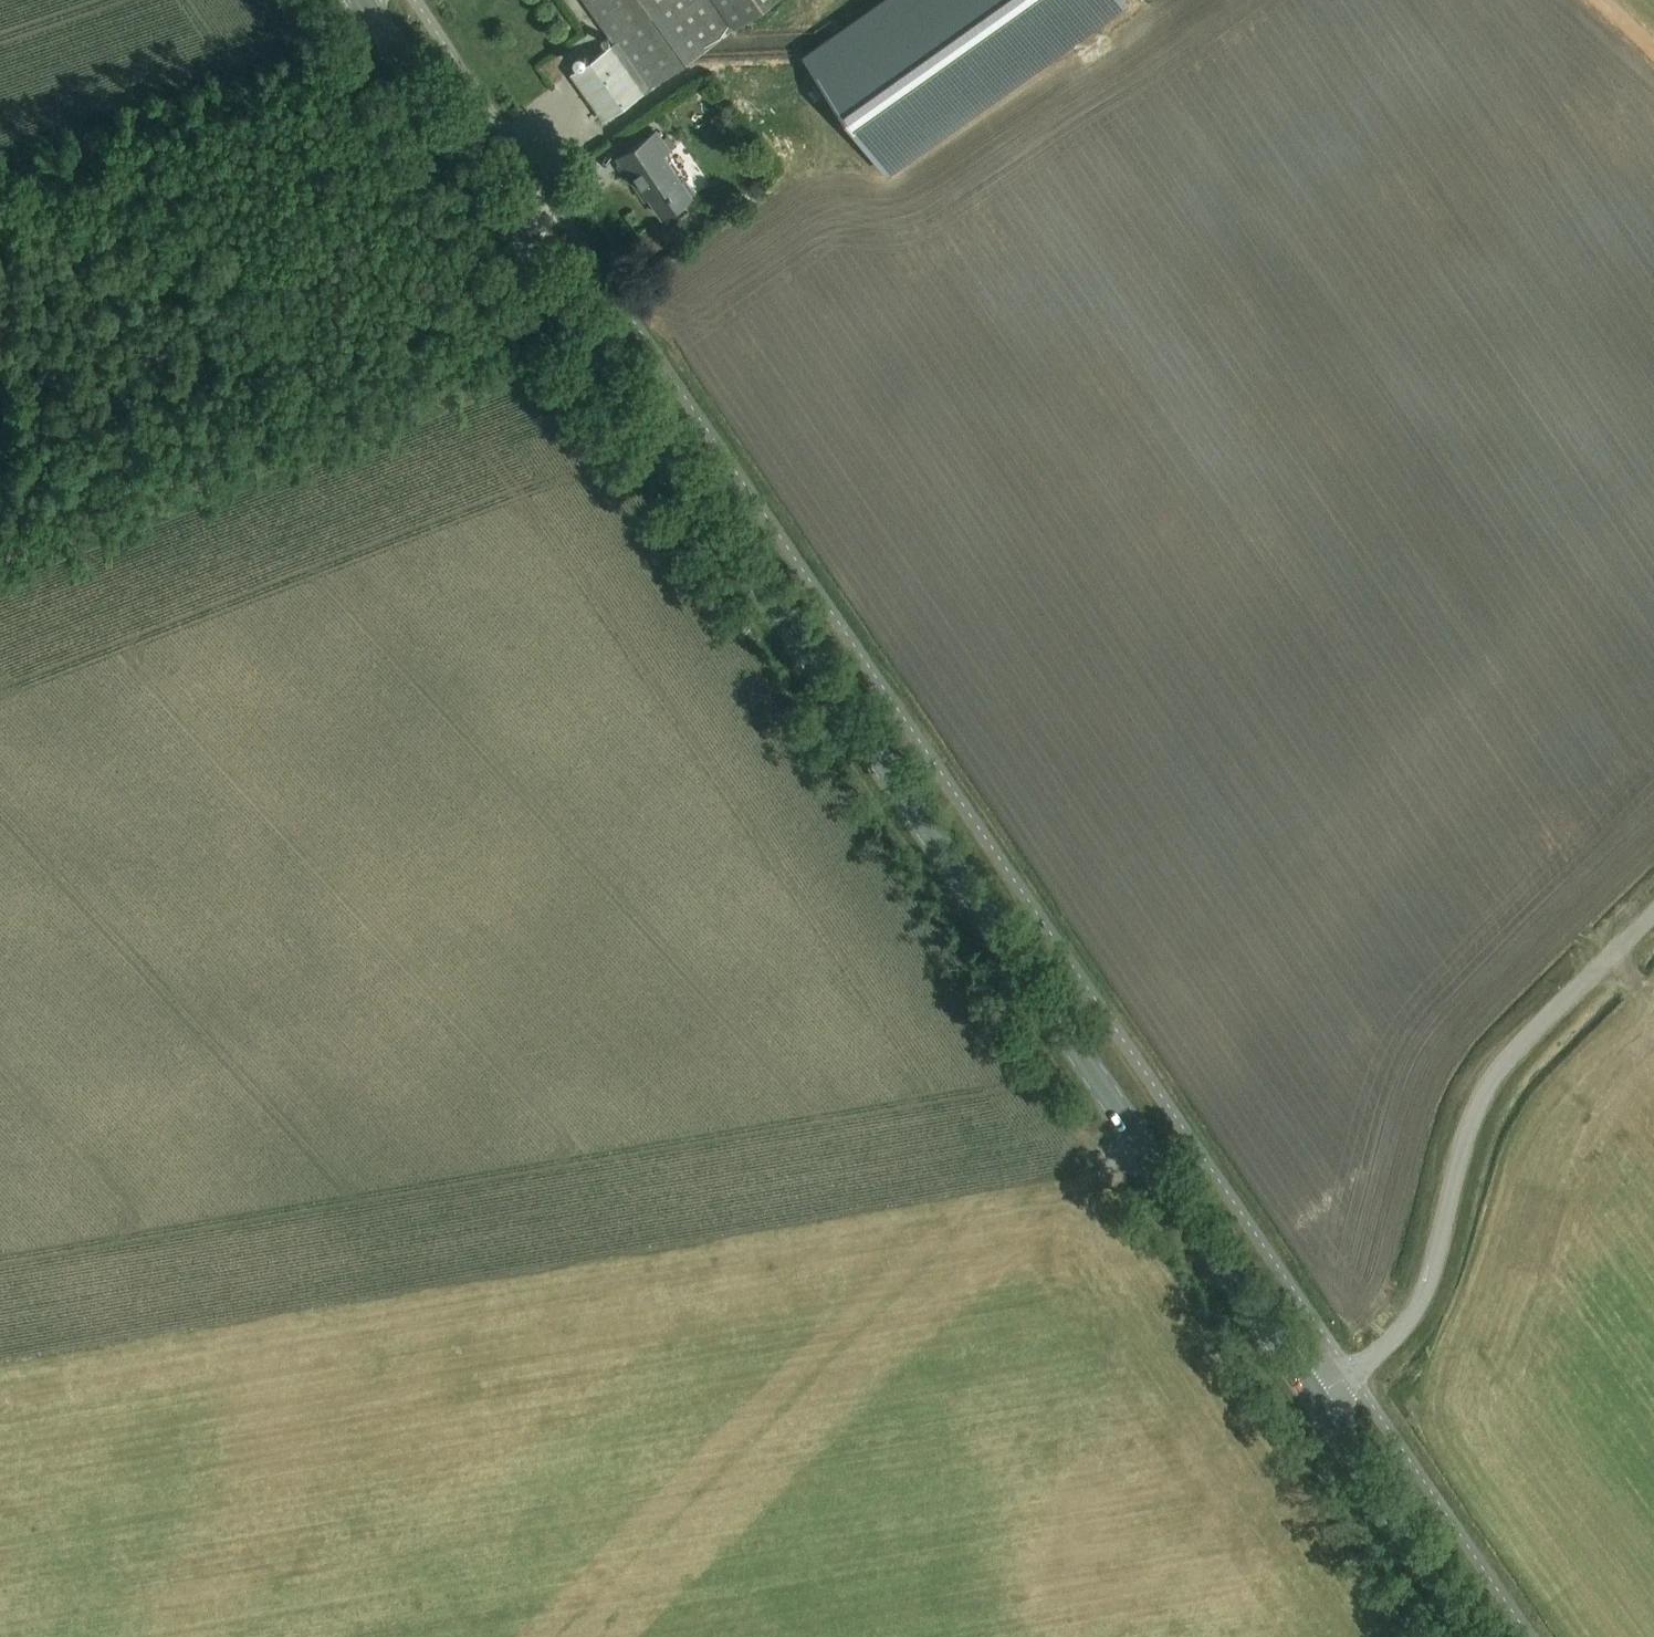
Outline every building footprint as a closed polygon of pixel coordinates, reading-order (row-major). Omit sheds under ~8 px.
[(615,40),(571,70),(603,116),(728,29),(769,0),(587,0),(615,40)] [(887,170),(1121,3),(1119,0),(891,0),(808,59),(887,170)] [(632,142),(632,143),(614,155),(629,173),(630,171),(639,183),(643,181),(664,209),(691,190),(702,182),(691,168),(681,175),(662,149),(667,145),(654,127),(632,142)]
